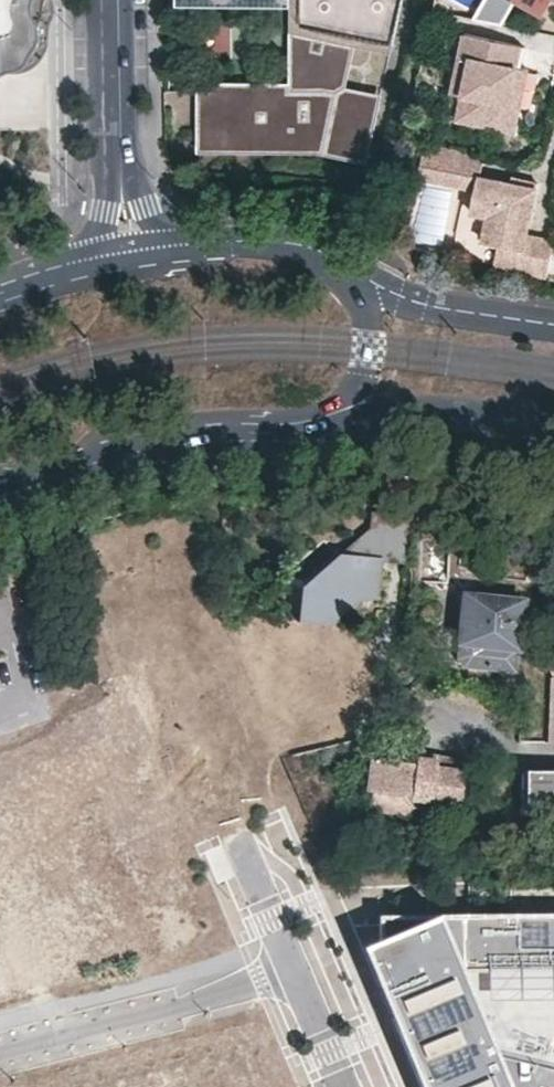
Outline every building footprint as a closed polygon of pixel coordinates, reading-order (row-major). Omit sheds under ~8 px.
[(1,68),(11,63),(18,53),(25,39),(25,25),(18,10),(18,0),(0,0),(0,68),(1,68)] [(285,80),(193,78),(192,149),(310,152),(360,162),(361,154),(319,145),(320,143),(196,141),(197,87),(319,89),(338,0),(287,0),(285,80)] [(319,89),(197,87),(196,141),(320,143),(319,145),(361,154),(373,100),(331,91),(343,35),(386,43),(395,0),(338,0),(319,89)] [(518,3),(513,0),(488,0),(483,8),(477,19),(506,25),(518,3)] [(518,3),(544,18),(553,1),(553,0),(513,0),(518,3)] [(528,45),(472,34),(467,56),(478,58),(465,119),(521,130),(526,106),(516,104),(523,67),(528,45)] [(384,52),(386,43),(343,35),(331,91),(373,100),(375,92),(340,85),(349,44),(384,52)] [(470,95),(478,58),(467,56),(460,93),(470,95)] [(526,106),(533,69),(523,67),(516,104),(526,106)] [(466,173),(424,164),(422,174),(464,183),(466,173)] [(553,263),(553,239),(532,234),(541,188),(482,176),(474,214),(490,217),(485,242),(510,247),(505,268),(524,272),(551,278),(553,263)] [(303,550),(296,620),(337,624),(339,599),(377,603),(381,557),(303,550)] [(522,670),(525,591),(455,588),(452,667),(522,670)] [(434,760),(435,752),(424,750),(412,751),(412,757),(413,757),(434,760)] [(413,761),(371,755),(367,789),(399,793),(410,804),(458,810),(462,779),(464,758),(435,752),(434,760),(413,757),(413,761)] [(536,768),(519,767),(519,792),(518,810),(542,810),(553,810),(553,768),(536,768)] [(377,915),(377,939),(361,946),(419,1086),(507,1086),(494,1054),(553,1069),(553,913),(377,915)]
